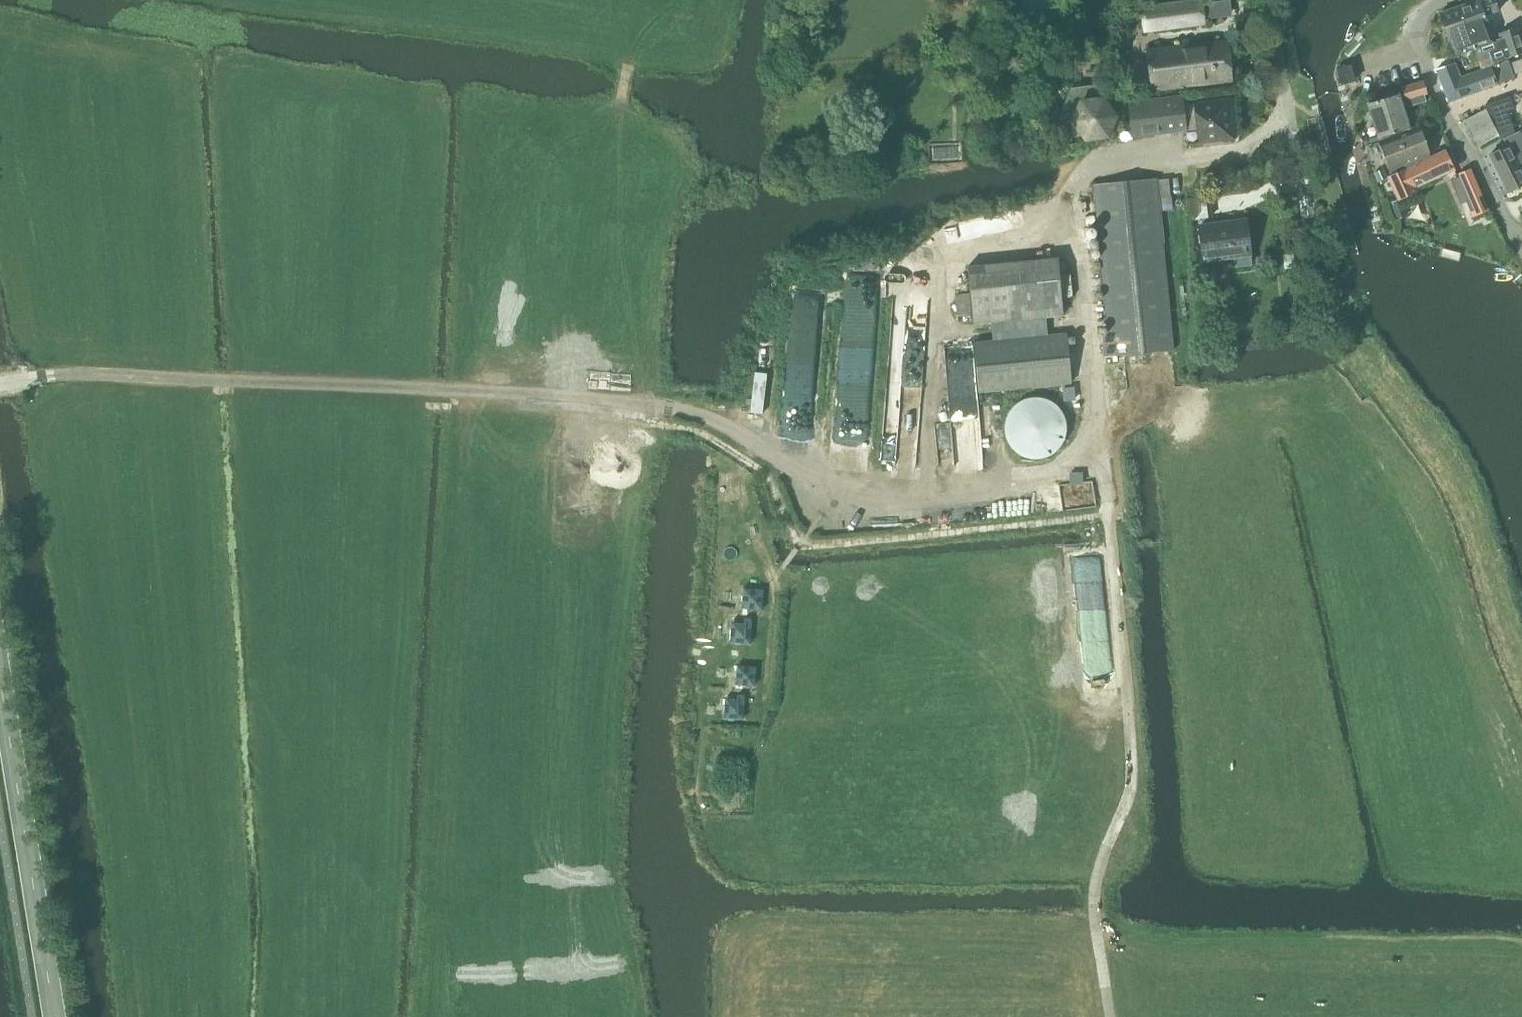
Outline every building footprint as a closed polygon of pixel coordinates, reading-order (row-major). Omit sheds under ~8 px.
[(1206,23),(1203,0),(1200,0),(1143,7),(1146,31),(1206,23)] [(1461,7),(1475,49),(1481,69),(1494,64),(1493,62),(1495,61),(1521,52),(1521,39),(1519,28),(1501,34),(1504,42),(1496,45),(1495,42),(1486,16),(1499,11),(1496,0),(1483,0),(1461,7)] [(1455,55),(1475,49),(1461,7),(1440,14),(1449,41),(1450,41),(1455,55)] [(1152,90),(1234,81),(1229,41),(1148,50),(1152,90)] [(1494,64),(1481,69),(1461,77),(1456,62),(1438,69),(1449,101),(1515,77),(1508,59),(1494,64)] [(1351,64),(1337,69),(1342,85),(1356,81),(1351,64)] [(1404,94),(1399,96),(1404,110),(1427,103),(1424,95),(1427,94),(1423,81),(1402,88),(1404,94)] [(1379,138),(1410,129),(1399,95),(1368,104),(1379,138)] [(1184,96),(1129,102),(1133,138),(1188,132),(1188,130),(1198,129),(1199,143),(1235,139),(1231,99),(1195,103),(1195,104),(1185,105),(1184,96)] [(1501,137),(1515,132),(1507,110),(1514,108),(1510,96),(1485,105),(1501,137)] [(1478,146),(1499,135),(1486,109),(1465,120),(1478,146)] [(1429,152),(1419,126),(1378,142),(1390,172),(1434,155),(1433,151),(1429,152)] [(1503,139),(1506,146),(1519,140),(1521,145),(1521,130),(1503,139)] [(1519,140),(1506,146),(1490,154),(1508,192),(1521,185),(1521,145),(1519,140)] [(1398,199),(1431,184),(1429,180),(1453,169),(1445,151),(1388,177),(1398,199)] [(1472,216),(1488,210),(1470,170),(1459,174),(1474,211),(1470,212),(1472,216)] [(1157,178),(1096,183),(1109,335),(1103,336),(1103,342),(1105,358),(1111,357),(1172,351),(1170,323),(1157,178)] [(1191,219),(1211,217),(1209,197),(1188,199),(1191,219)] [(1247,220),(1200,226),(1204,260),(1235,256),(1237,267),(1252,265),(1250,254),(1251,254),(1247,220)] [(1059,258),(968,266),(970,292),(972,314),(973,322),(990,321),(1043,316),(1064,314),(1059,258)] [(992,341),(975,342),(980,393),(1072,384),(1072,381),(1067,333),(1045,336),(1029,337),(1026,337),(1003,340),(992,341)] [(755,373),(751,412),(763,414),(767,374),(755,373)] [(1038,397),(1033,397),(1025,398),(1020,400),(1015,403),(1009,409),(1006,415),(1003,420),(1002,427),(1002,432),(1003,439),(1005,444),(1008,450),(1013,455),(1018,459),(1024,461),(1030,463),(1037,463),(1045,462),(1051,459),(1055,457),(1061,452),(1064,447),(1067,441),(1069,435),(1069,428),(1068,421),(1065,415),(1062,410),(1058,405),(1053,401),(1047,399),(1038,397)] [(761,609),(763,591),(744,589),(743,608),(761,609)] [(749,643),(752,619),(745,619),(744,624),(733,623),(731,642),(749,643)] [(756,668),(738,667),(737,684),(754,686),(756,668)] [(738,701),(726,700),(725,717),(742,719),(744,696),(738,695),(738,701)]
